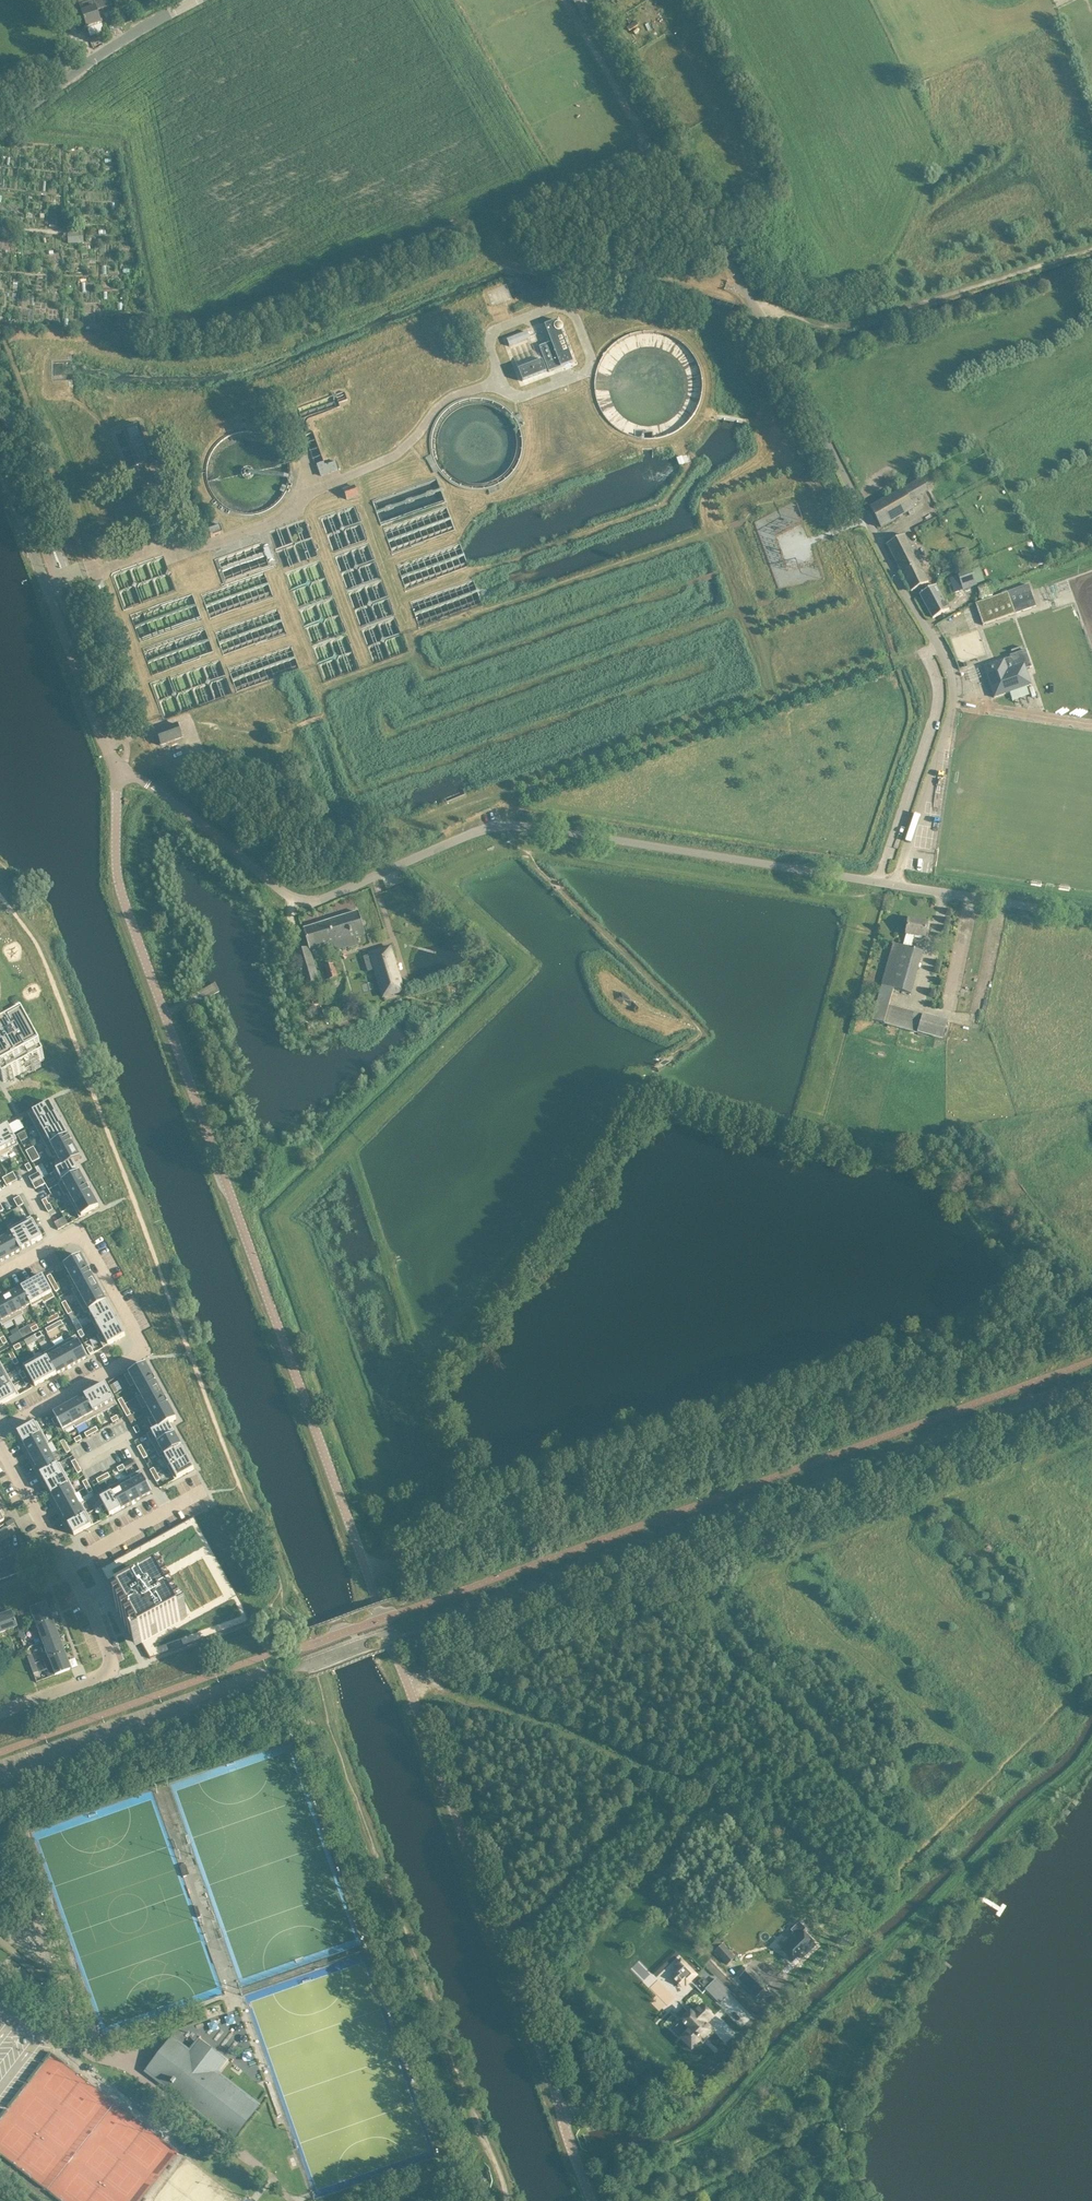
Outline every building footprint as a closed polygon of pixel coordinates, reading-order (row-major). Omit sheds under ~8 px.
[(87,29),(102,24),(97,10),(111,6),(111,7),(112,7),(110,0),(77,0),(87,29)] [(81,232),(68,233),(69,244),(82,243),(81,232)] [(561,323),(560,323),(559,323),(558,323),(557,320),(545,325),(551,342),(539,347),(549,372),(574,362),(562,332),(563,331),(563,330),(563,329),(564,328),(564,327),(563,327),(563,326),(563,325),(562,325),(562,324),(561,324),(561,323)] [(539,362),(534,348),(513,356),(523,382),(547,373),(542,361),(539,362)] [(255,431),(247,431),(243,431),(236,433),(231,435),(225,439),(220,443),(216,447),(212,452),(210,458),(208,464),(207,470),(207,477),(208,483),(210,489),(212,495),(216,500),(220,505),(225,509),(231,512),(236,514),(243,516),(249,517),(255,516),(261,515),(267,513),(273,510),(278,506),(282,501),(286,496),(289,491),(291,485),(292,478),(293,472),(292,466),(290,460),(289,457),(286,451),(282,446),(278,441),(276,439),(273,438),(267,435),(261,432),(255,431)] [(325,467),(324,464),(318,466),(321,476),(339,470),(340,470),(340,469),(339,469),(337,461),(336,462),(336,463),(325,467)] [(922,479),(870,507),(881,528),(914,510),(910,502),(929,492),(922,479)] [(342,486),(347,500),(359,496),(355,486),(350,488),(348,484),(342,486)] [(218,523),(208,526),(210,530),(208,531),(211,538),(223,533),(220,526),(218,523)] [(904,535),(887,544),(911,592),(929,582),(904,535)] [(972,571),(949,580),(954,596),(978,587),(972,571)] [(102,582),(91,586),(94,592),(96,598),(107,594),(102,582)] [(933,619),(949,610),(936,585),(919,594),(933,619)] [(1028,585),(975,603),(983,625),(1036,607),(1028,585)] [(1004,659),(983,667),(994,698),(1031,685),(1025,668),(1029,667),(1030,668),(1032,667),(1031,665),(1030,666),(1025,651),(1026,651),(1026,650),(1009,656),(1011,659),(1004,661),(1004,659)] [(161,746),(183,738),(178,725),(156,733),(161,746)] [(310,948),(310,950),(328,945),(346,939),(349,947),(358,945),(356,937),(365,934),(358,912),(304,929),(310,948)] [(925,937),(927,923),(908,920),(906,934),(903,946),(893,943),(872,1020),(918,1033),(918,1032),(930,1035),(935,1018),(923,1014),(923,1015),(889,1006),(894,989),(911,994),(923,952),(911,948),(914,935),(925,937)] [(370,954),(364,956),(368,972),(375,970),(381,991),(383,997),(403,991),(391,948),(392,948),(392,947),(370,954)] [(305,986),(320,981),(310,950),(310,948),(295,952),(305,986)] [(337,977),(333,963),(325,966),(329,980),(337,977)] [(1,1078),(2,1080),(4,1084),(8,1081),(9,1081),(13,1079),(19,1076),(45,1061),(22,1020),(0,1033),(0,1076),(1,1078)] [(28,1114),(34,1125),(56,1113),(50,1102),(28,1114)] [(62,1124),(56,1113),(34,1125),(40,1136),(62,1124)] [(14,1122),(8,1125),(13,1134),(19,1131),(14,1122)] [(40,1136),(46,1147),(68,1135),(62,1124),(40,1136)] [(0,1130),(0,1136),(8,1151),(8,1150),(19,1145),(13,1134),(8,1125),(0,1130)] [(24,1131),(17,1135),(21,1142),(28,1138),(24,1131)] [(74,1147),(68,1135),(46,1147),(53,1159),(57,1156),(74,1147)] [(10,1153),(8,1150),(8,1151),(0,1136),(0,1158),(10,1153)] [(26,1151),(29,1157),(37,1153),(34,1147),(26,1151)] [(80,1158),(74,1147),(57,1156),(63,1166),(63,1167),(73,1161),(80,1158)] [(40,1158),(37,1153),(29,1157),(32,1163),(40,1158)] [(80,1173),(73,1161),(63,1167),(63,1166),(54,1171),(60,1183),(60,1184),(80,1173)] [(13,1172),(8,1175),(12,1183),(17,1180),(13,1172)] [(38,1173),(29,1177),(32,1183),(36,1181),(42,1178),(39,1172),(38,1173)] [(64,1196),(67,1195),(86,1184),(80,1173),(60,1184),(60,1183),(58,1184),(64,1196)] [(7,1186),(12,1183),(8,1175),(3,1178),(7,1186)] [(92,1196),(86,1184),(67,1195),(73,1207),(92,1196)] [(19,1196),(14,1200),(18,1207),(24,1204),(19,1196)] [(99,1207),(92,1196),(73,1207),(79,1218),(99,1207)] [(50,1204),(49,1204),(45,1207),(48,1212),(53,1210),(50,1204)] [(31,1217),(20,1223),(32,1244),(43,1238),(31,1217)] [(59,1220),(54,1223),(58,1230),(63,1227),(59,1220)] [(32,1244),(20,1223),(9,1229),(11,1233),(12,1233),(21,1250),(32,1244)] [(1,1239),(10,1256),(21,1250),(12,1233),(11,1233),(2,1239),(1,1239)] [(10,1256),(1,1239),(2,1239),(0,1236),(0,1262),(10,1256)] [(64,1265),(70,1276),(87,1267),(81,1255),(64,1265)] [(94,1278),(87,1267),(70,1276),(68,1277),(74,1289),(94,1278)] [(52,1286),(56,1284),(51,1274),(47,1276),(52,1286)] [(43,1276),(32,1282),(43,1301),(44,1303),(55,1297),(43,1276)] [(78,1302),(100,1290),(94,1278),(74,1289),(72,1290),(78,1302)] [(43,1301),(32,1282),(22,1287),(31,1304),(31,1305),(32,1307),(42,1301),(43,1301)] [(31,1304),(22,1287),(11,1293),(21,1310),(31,1305),(31,1304)] [(106,1301),(100,1290),(78,1302),(85,1314),(87,1312),(106,1301)] [(11,1293),(1,1299),(13,1321),(24,1315),(21,1310),(11,1293)] [(13,1321),(1,1299),(0,1299),(0,1322),(2,1326),(13,1321)] [(112,1313),(106,1301),(87,1312),(93,1323),(112,1313)] [(99,1335),(119,1324),(112,1313),(93,1323),(99,1334),(99,1335)] [(58,1328),(55,1324),(46,1329),(48,1333),(58,1328)] [(125,1336),(119,1324),(99,1335),(99,1334),(97,1336),(103,1348),(125,1336)] [(28,1335),(33,1332),(31,1328),(30,1326),(25,1329),(28,1335)] [(20,1333),(9,1339),(12,1344),(23,1338),(20,1333)] [(35,1335),(28,1339),(31,1344),(37,1340),(37,1339),(35,1335)] [(76,1335),(65,1341),(77,1363),(88,1357),(76,1335)] [(67,1369),(77,1363),(65,1341),(55,1347),(67,1369)] [(67,1369),(55,1347),(44,1353),(45,1355),(56,1374),(67,1369)] [(45,1355),(36,1360),(35,1361),(46,1380),(56,1374),(45,1355)] [(35,1386),(46,1380),(35,1361),(36,1360),(34,1358),(23,1364),(35,1386)] [(146,1364),(124,1376),(130,1387),(135,1385),(135,1384),(152,1375),(146,1364)] [(13,1385),(8,1375),(0,1379),(0,1392),(13,1385)] [(152,1375),(135,1384),(135,1385),(141,1395),(158,1386),(152,1375)] [(95,1389),(107,1411),(118,1405),(106,1383),(95,1389)] [(114,1384),(110,1386),(114,1394),(118,1392),(114,1384)] [(0,1392),(0,1405),(19,1395),(13,1385),(0,1392)] [(141,1395),(136,1397),(142,1409),(147,1407),(147,1406),(164,1397),(158,1386),(141,1395)] [(95,1389),(85,1395),(97,1417),(107,1411),(95,1389)] [(86,1422),(97,1417),(85,1395),(74,1401),(86,1422)] [(164,1397),(147,1406),(147,1407),(153,1417),(170,1408),(164,1397)] [(74,1401),(64,1407),(74,1426),(75,1428),(86,1422),(74,1401)] [(131,1415),(125,1404),(121,1406),(127,1417),(131,1415)] [(53,1412),(56,1417),(59,1423),(64,1432),(74,1426),(64,1407),(53,1412)] [(153,1417),(148,1419),(154,1430),(168,1423),(176,1419),(170,1408),(153,1417)] [(132,1414),(127,1417),(131,1423),(135,1420),(132,1414)] [(17,1432),(23,1443),(43,1432),(37,1421),(17,1432)] [(59,1423),(55,1425),(61,1436),(62,1435),(65,1433),(64,1432),(59,1423)] [(154,1430),(147,1434),(153,1446),(174,1434),(168,1423),(154,1430)] [(49,1443),(43,1432),(23,1443),(29,1454),(46,1444),(49,1443)] [(174,1434),(153,1446),(160,1458),(162,1457),(162,1456),(181,1446),(174,1434)] [(46,1444),(29,1454),(35,1463),(52,1454),(46,1444)] [(181,1446),(162,1456),(162,1457),(168,1468),(187,1457),(181,1446)] [(35,1463),(40,1473),(57,1464),(52,1454),(35,1463)] [(187,1457),(168,1468),(175,1480),(194,1469),(187,1457)] [(40,1473),(46,1484),(65,1473),(60,1463),(57,1464),(40,1473)] [(129,1476),(141,1498),(152,1492),(140,1471),(129,1476)] [(51,1494),(71,1483),(65,1473),(46,1484),(51,1494)] [(119,1482),(131,1504),(141,1498),(129,1476),(119,1482)] [(131,1504),(119,1482),(108,1488),(111,1493),(111,1492),(120,1510),(131,1504)] [(51,1494),(57,1504),(74,1495),(76,1493),(71,1483),(51,1494)] [(111,1492),(111,1493),(100,1498),(104,1505),(107,1510),(110,1515),(120,1510),(111,1492)] [(98,1494),(93,1497),(99,1507),(100,1507),(104,1505),(100,1498),(98,1494)] [(79,1504),(74,1495),(57,1504),(62,1514),(79,1504)] [(202,1502),(206,1512),(218,1507),(214,1497),(202,1502)] [(68,1524),(88,1514),(82,1503),(79,1504),(62,1514),(68,1524)] [(220,1512),(209,1517),(215,1528),(226,1522),(220,1512)] [(88,1514),(68,1524),(74,1535),(94,1524),(88,1514)] [(194,1517),(101,1569),(122,1607),(119,1609),(117,1610),(119,1613),(121,1617),(123,1621),(123,1620),(125,1624),(127,1628),(127,1627),(129,1631),(129,1632),(131,1635),(133,1639),(135,1642),(137,1641),(140,1639),(150,1659),(247,1623),(248,1623),(248,1622),(248,1621),(249,1621),(248,1620),(243,1606),(194,1517)] [(11,1536),(6,1527),(0,1530),(0,1539),(1,1541),(11,1536)] [(19,1556),(6,1561),(11,1576),(24,1571),(23,1566),(27,1565),(24,1555),(19,1556)] [(0,1563),(0,1580),(11,1576),(6,1561),(0,1563)] [(36,1625),(51,1619),(44,1603),(30,1608),(29,1608),(36,1625)] [(0,1616),(0,1633),(16,1627),(15,1624),(15,1623),(11,1613),(10,1612),(0,1616)] [(57,1636),(51,1619),(36,1625),(42,1642),(57,1636)] [(48,1658),(63,1653),(57,1636),(42,1642),(48,1658)] [(67,1661),(63,1653),(48,1658),(55,1675),(70,1669),(67,1661)] [(797,1935),(782,1950),(792,1961),(798,1955),(801,1958),(802,1958),(803,1956),(815,1945),(802,1932),(805,1929),(799,1923),(791,1930),(797,1935)] [(722,1945),(716,1951),(729,1964),(735,1958),(722,1945)] [(674,1973),(676,1974),(685,1983),(686,1985),(696,1975),(681,1960),(676,1964),(680,1968),(674,1973)] [(730,1989),(753,2014),(770,1998),(748,1973),(730,1989)] [(701,1983),(704,1986),(708,1983),(704,1979),(703,1978),(699,1982),(701,1983)] [(706,1989),(712,1994),(722,1984),(716,1979),(706,1989)] [(690,2030),(681,2038),(692,2049),(700,2041),(702,2043),(714,2031),(706,2023),(713,2016),(702,2005),(693,2014),(691,2012),(682,2021),(684,2023),(683,2025),(685,2027),(686,2026),(690,2030)] [(257,2105),(217,2074),(177,2043),(153,2075),(233,2137),(257,2105)]
